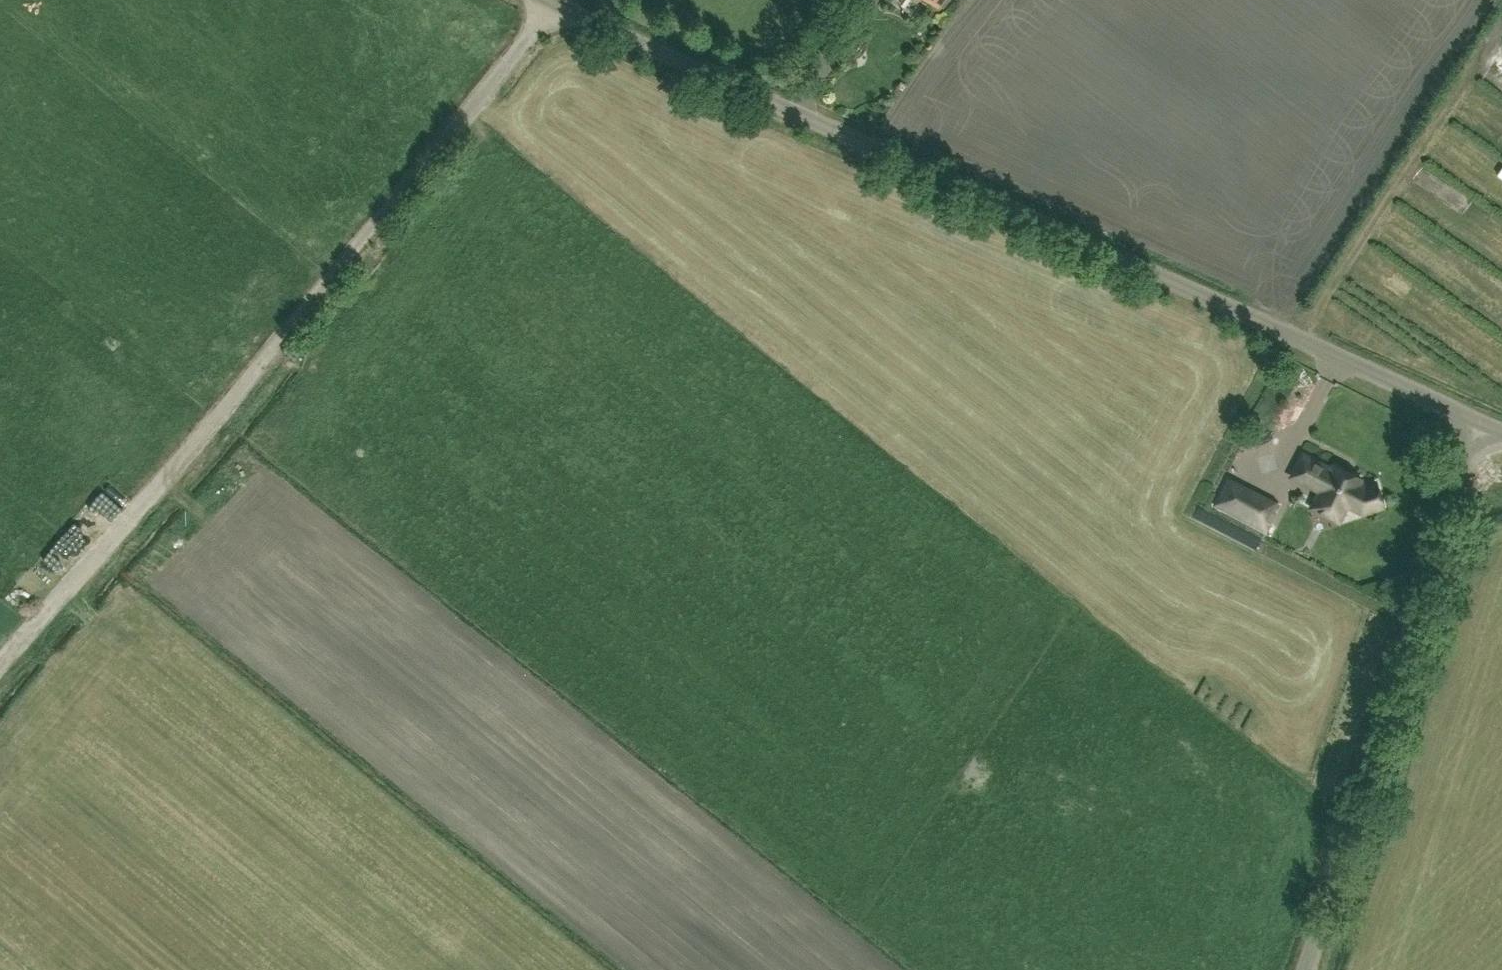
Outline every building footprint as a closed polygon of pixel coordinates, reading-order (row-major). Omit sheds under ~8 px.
[(1321,491),(1319,496),(1313,507),(1339,521),(1347,505),(1363,513),(1384,506),(1376,483),(1365,487),(1358,484),(1361,479),(1334,466),(1332,470),(1304,455),(1292,477),(1321,491)] [(1278,505),(1243,487),(1229,479),(1216,504),(1265,530),(1278,505)]
